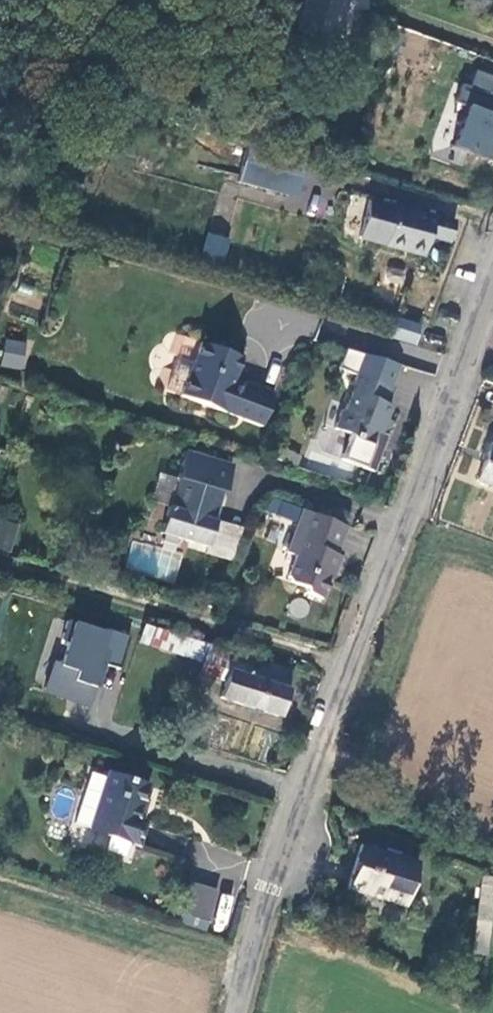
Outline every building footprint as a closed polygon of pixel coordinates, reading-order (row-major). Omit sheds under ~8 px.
[(346,0),(307,0),(299,31),(336,39),(346,0)] [(463,146),(474,150),(477,142),(492,147),(492,73),(490,72),(482,93),(481,93),(463,146)] [(250,184),(295,194),(302,166),(257,156),(250,184)] [(437,222),(398,209),(397,212),(371,203),(359,238),(385,247),(385,248),(424,261),(432,239),(447,244),(454,225),(438,220),(437,222)] [(201,251),(223,259),(230,240),(208,232),(201,251)] [(403,287),(405,268),(385,266),(383,284),(403,287)] [(398,317),(393,337),(418,344),(423,324),(398,317)] [(22,370),(28,343),(5,338),(0,361),(0,365),(22,370)] [(189,398),(267,425),(278,391),(249,381),(245,393),(242,399),(232,395),(234,390),(246,354),(209,341),(189,398)] [(400,365),(344,349),(337,371),(353,377),(347,393),(350,394),(344,411),(341,413),(334,431),(350,437),(341,462),(374,474),(388,437),(384,435),(389,421),(386,420),(391,407),(385,404),(400,365)] [(245,393),(234,390),(232,395),(242,399),(245,393)] [(483,474),(492,477),(492,443),(483,474)] [(211,547),(220,520),(215,519),(224,487),(229,489),(236,466),(191,452),(182,482),(186,483),(179,508),(175,507),(166,534),(211,547)] [(349,559),(344,557),(355,530),(308,511),(293,551),(297,552),(293,566),(296,575),(304,577),(312,591),(331,598),(340,572),(344,573),(349,559)] [(19,526),(0,520),(0,550),(11,553),(19,526)] [(121,658),(129,621),(61,602),(51,640),(121,658)] [(279,721),(294,666),(145,625),(139,646),(201,663),(196,680),(226,688),(221,705),(279,721)] [(93,830),(139,844),(146,821),(138,819),(148,785),(109,774),(93,830)] [(358,844),(344,888),(402,906),(416,862),(358,844)] [(492,883),(492,877),(478,875),(465,949),(481,952),(492,883)] [(185,881),(177,922),(211,928),(219,887),(185,881)]
